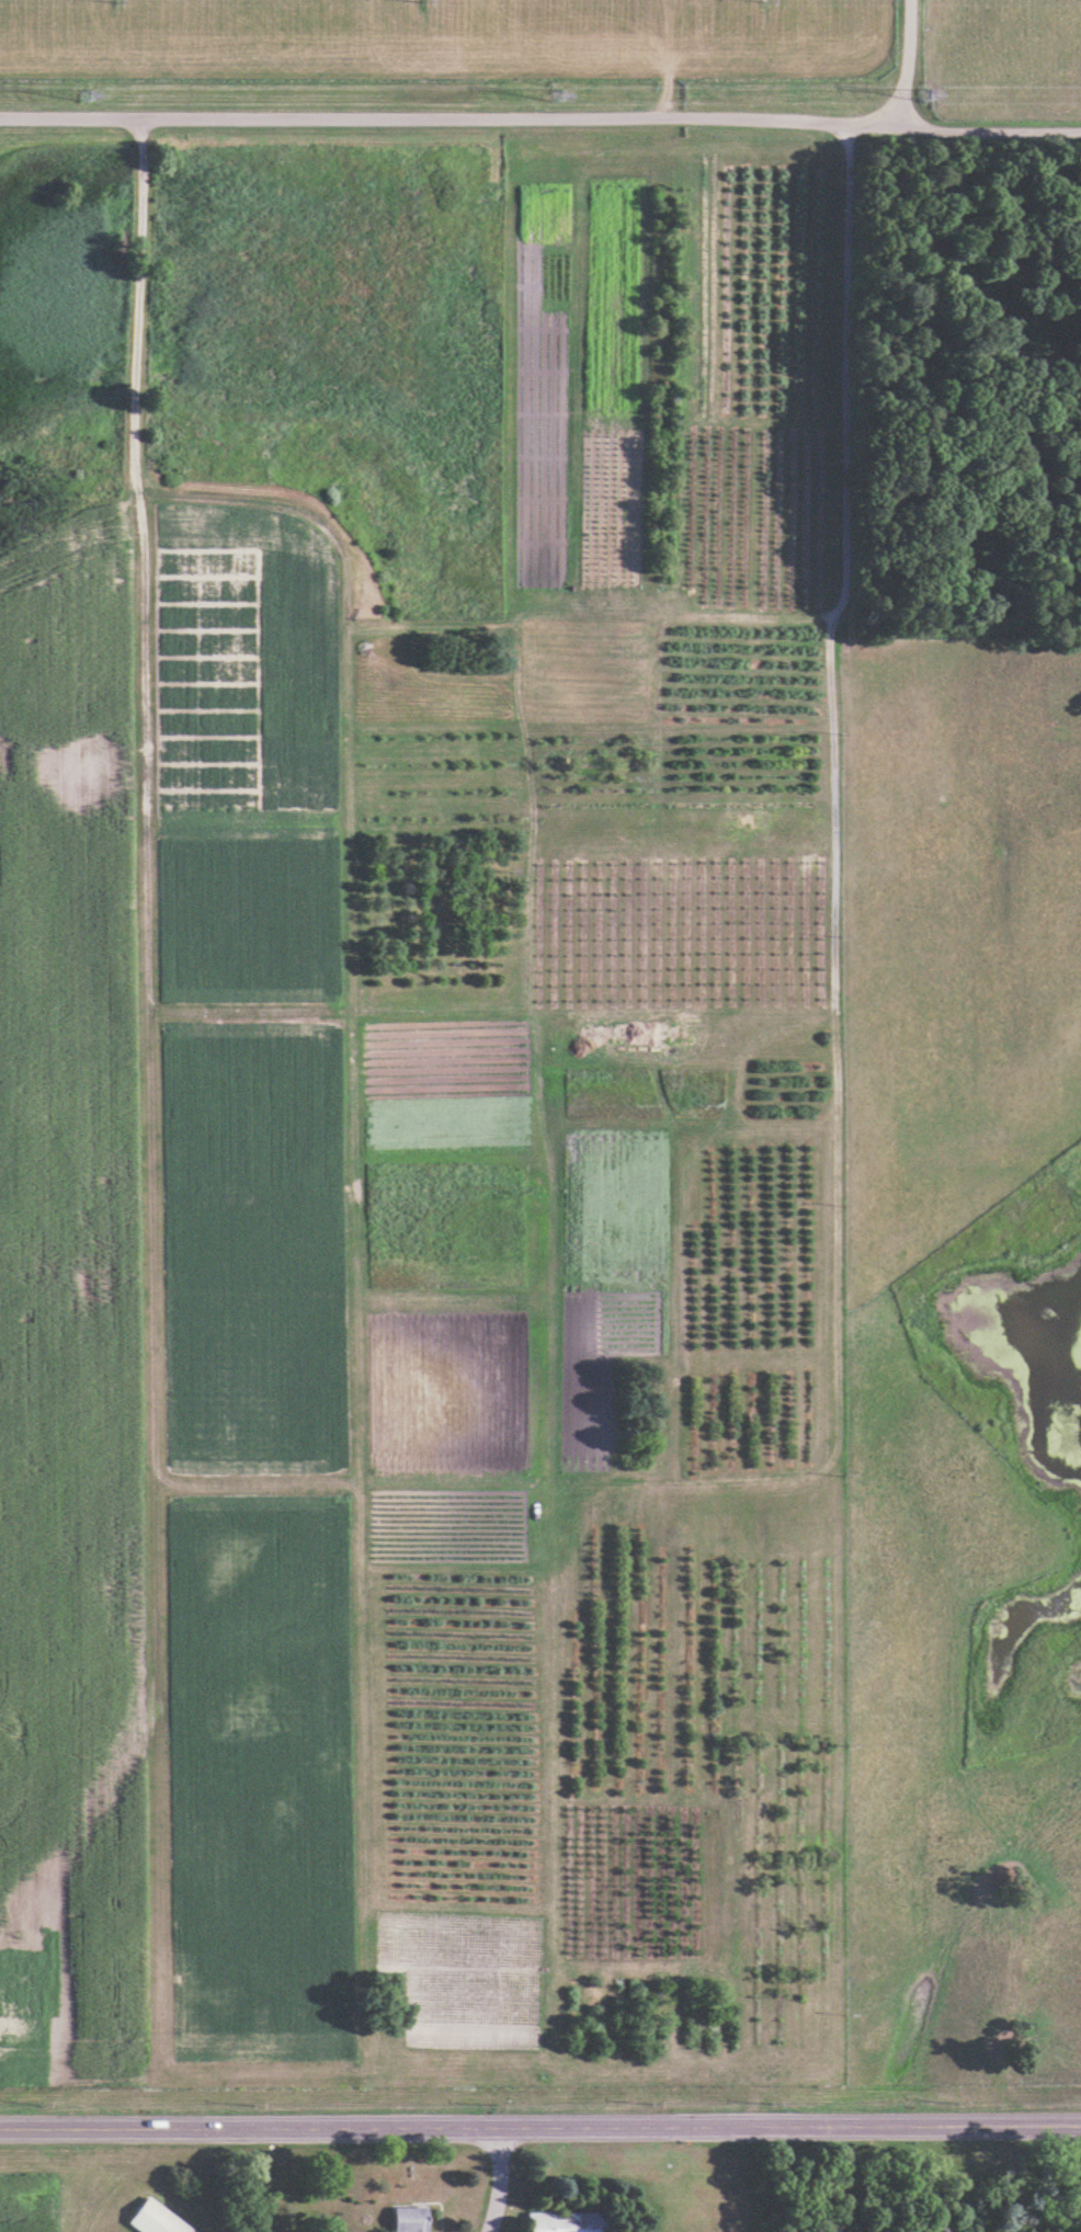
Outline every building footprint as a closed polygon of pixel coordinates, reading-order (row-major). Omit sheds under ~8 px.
[(146,2196),(195,2231),(139,2231),(126,2222),(146,2196)] [(425,2207),(425,2231),(412,2231),(392,2231),(392,2207),(425,2207)] [(605,2212),(605,2231),(526,2231),(525,2212),(605,2212)]
